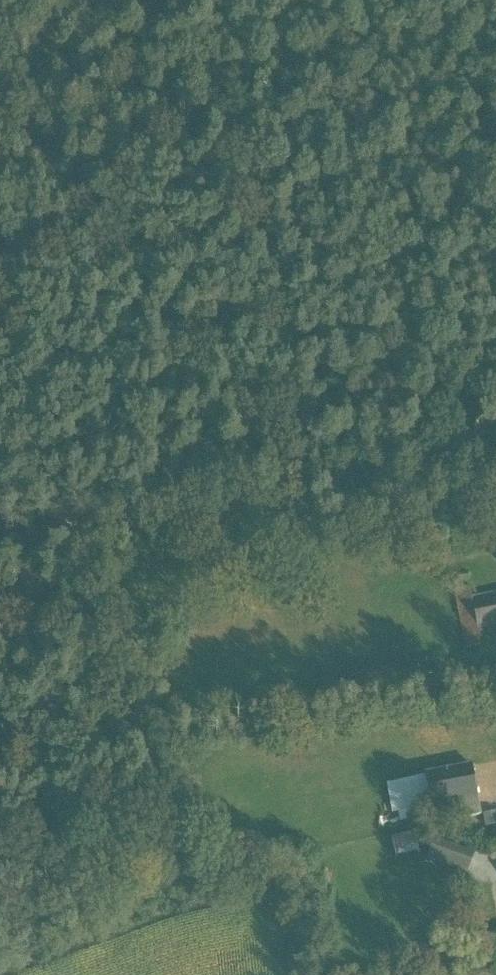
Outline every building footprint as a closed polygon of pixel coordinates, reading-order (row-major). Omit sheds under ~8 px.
[(495,624),(495,595),(473,600),(470,587),(456,590),(467,648),(482,645),(478,627),(495,624)] [(425,772),(433,824),(482,816),(474,764),(425,772)] [(398,857),(421,852),(417,832),(394,837),(398,857)] [(436,840),(428,861),(467,876),(475,855),(436,840)]
